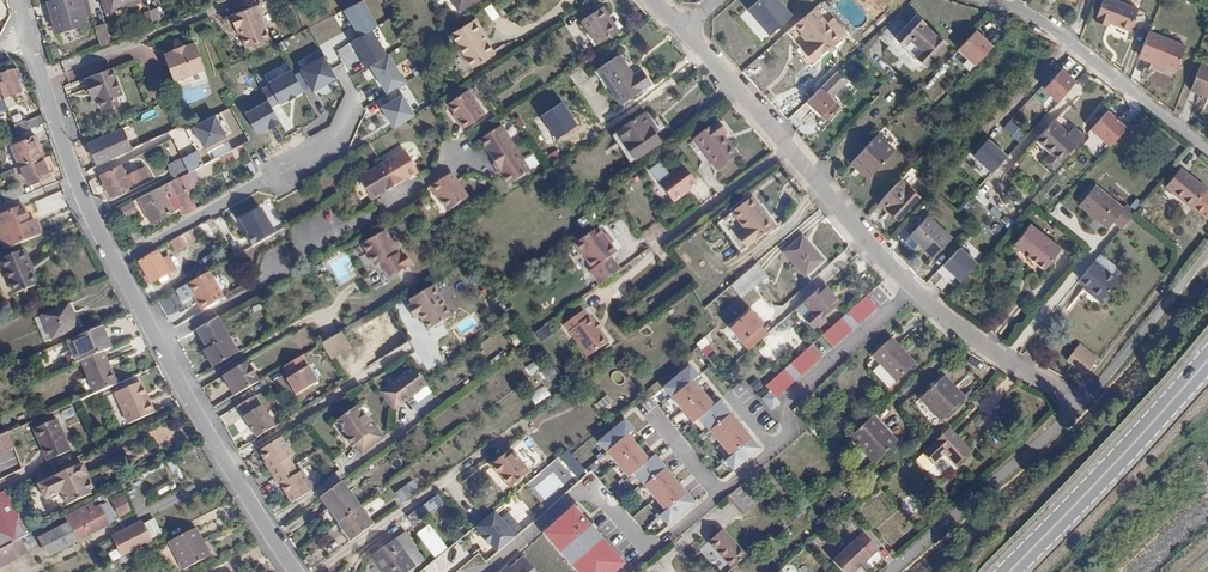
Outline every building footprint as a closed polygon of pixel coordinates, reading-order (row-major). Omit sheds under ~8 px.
[(88,0),(56,0),(48,2),(56,31),(86,23),(84,17),(92,15),(88,0)] [(105,11),(138,0),(102,0),(105,11)] [(363,0),(345,10),(359,35),(377,25),(363,0)] [(460,9),(475,0),(454,0),(460,9)] [(796,14),(782,0),(758,0),(740,17),(764,43),(796,14)] [(1097,30),(1107,5),(1099,2),(1091,22),(1092,23),(1090,27),(1097,30)] [(251,3),(226,15),(232,28),(235,27),(245,47),(267,36),(251,3)] [(486,6),(491,21),(499,18),(494,3),(486,6)] [(1121,35),(1129,14),(1107,5),(1097,30),(1102,32),(1103,28),(1104,26),(1114,30),(1113,32),(1121,35)] [(158,8),(149,10),(153,27),(162,23),(158,8)] [(603,20),(605,18),(599,9),(578,23),(584,33),(603,20)] [(840,37),(815,9),(794,27),(809,44),(803,50),(813,62),(840,37)] [(1132,15),(1129,14),(1121,35),(1124,36),(1132,15)] [(899,42),(921,19),(916,15),(895,38),(899,42)] [(450,32),(458,44),(483,29),(475,17),(450,32)] [(615,33),(605,18),(603,20),(612,34),(615,33)] [(925,23),(921,19),(899,42),(904,46),(903,48),(915,59),(916,58),(936,36),(924,25),(925,23)] [(603,20),(584,33),(593,47),(612,34),(603,20)] [(95,26),(101,47),(112,43),(106,23),(95,26)] [(978,67),(998,46),(979,28),(959,49),(978,67)] [(483,29),(458,44),(467,58),(489,44),(486,40),(481,33),(483,29)] [(371,30),(353,40),(367,65),(385,55),(371,30)] [(938,35),(936,36),(916,58),(925,66),(947,43),(938,35)] [(1179,51),(1143,37),(1134,61),(1170,75),(1179,51)] [(171,51),(160,56),(170,83),(200,71),(190,44),(181,48),(180,46),(170,50),(171,51)] [(496,53),(489,44),(467,58),(473,67),(496,53)] [(388,55),(370,65),(384,90),(402,80),(388,55)] [(619,55),(598,69),(620,104),(642,90),(642,88),(651,83),(643,70),(633,76),(619,55)] [(323,57),(301,70),(314,91),(336,78),(323,57)] [(1064,67),(1044,88),(1061,104),(1081,83),(1064,67)] [(109,69),(82,79),(86,91),(90,90),(93,98),(95,98),(100,111),(116,106),(113,98),(119,95),(109,69)] [(289,69),(267,82),(279,103),(301,90),(289,69)] [(0,83),(0,88),(4,97),(21,89),(16,80),(21,78),(17,72),(14,73),(12,70),(2,73),(4,81),(0,83)] [(353,75),(357,86),(369,82),(365,70),(353,75)] [(1184,95),(1200,102),(1202,97),(1207,100),(1207,75),(1193,70),(1184,95)] [(847,81),(837,72),(808,102),(827,120),(839,107),(835,102),(830,98),(847,81)] [(471,90),(452,103),(468,127),(488,114),(471,90)] [(400,93),(382,103),(396,128),(414,117),(400,93)] [(841,97),(835,102),(839,107),(845,101),(841,97)] [(267,99),(245,112),(258,133),(280,120),(267,99)] [(562,102),(540,115),(553,136),(575,123),(562,102)] [(1111,109),(1092,129),(1112,148),(1131,128),(1111,109)] [(645,113),(641,116),(648,127),(646,130),(650,136),(657,131),(645,113)] [(45,122),(42,114),(15,126),(17,134),(45,122)] [(215,114),(193,126),(205,148),(227,137),(215,114)] [(641,116),(616,132),(635,161),(657,146),(650,136),(646,130),(648,127),(641,116)] [(1011,120),(1004,128),(1022,144),(1029,135),(1011,120)] [(1054,122),(1037,140),(1051,152),(1042,164),(1051,172),(1078,143),(1054,122)] [(725,137),(717,126),(714,129),(721,139),(725,137)] [(494,164),(516,150),(502,127),(480,141),(484,147),(488,146),(491,152),(488,154),(494,164)] [(692,143),(693,143),(714,129),(712,127),(692,143)] [(121,128),(87,144),(96,163),(130,147),(121,128)] [(174,146),(187,145),(186,128),(172,130),(174,146)] [(714,129),(693,143),(708,165),(729,149),(729,147),(726,150),(719,142),(721,139),(714,129)] [(584,145),(595,138),(589,130),(579,137),(584,145)] [(635,161),(616,132),(611,135),(631,164),(635,161)] [(894,150),(878,134),(854,160),(870,176),(894,150)] [(10,145),(19,165),(21,165),(42,157),(44,155),(35,135),(10,145)] [(995,174),(1011,156),(990,137),(974,155),(995,174)] [(735,157),(729,149),(708,165),(714,173),(735,157)] [(403,150),(381,165),(393,186),(402,181),(400,179),(405,176),(407,178),(417,171),(403,150)] [(530,173),(516,150),(494,164),(499,171),(502,169),(506,175),(503,177),(508,186),(530,173)] [(42,157),(21,165),(28,185),(50,174),(42,157)] [(175,179),(189,173),(181,157),(167,164),(175,179)] [(854,160),(850,164),(867,180),(870,176),(854,160)] [(665,197),(688,179),(675,163),(652,181),(665,197)] [(119,164),(100,174),(110,195),(149,175),(145,166),(128,175),(125,169),(123,171),(119,164)] [(393,186),(381,165),(357,180),(370,201),(380,195),(378,193),(381,190),(384,192),(393,186)] [(1180,193),(1195,174),(1186,166),(1169,182),(1180,193)] [(1195,174),(1180,193),(1193,206),(1207,191),(1207,188),(1195,174)] [(695,188),(688,179),(665,197),(671,206),(695,188)] [(450,218),(471,205),(454,180),(434,193),(450,218)] [(918,196),(901,180),(880,203),(898,219),(918,196)] [(1121,228),(1136,211),(1128,205),(1125,208),(1097,186),(1079,206),(1107,229),(1114,222),(1121,228)] [(1,194),(5,204),(24,196),(20,187),(1,194)] [(161,187),(138,198),(148,217),(169,205),(161,187)] [(138,198),(133,200),(142,220),(148,217),(138,198)] [(757,209),(759,208),(752,199),(732,214),(747,233),(740,238),(748,248),(755,243),(755,244),(773,230),(757,209)] [(173,211),(169,205),(148,217),(150,222),(173,211)] [(28,216),(24,206),(0,216),(0,228),(28,216)] [(261,206),(238,219),(253,246),(277,233),(261,206)] [(775,228),(759,208),(757,209),(773,230),(775,228)] [(0,228),(0,235),(5,249),(41,234),(35,219),(30,221),(28,216),(0,228)] [(928,216),(910,236),(934,258),(952,238),(928,216)] [(148,217),(142,220),(145,225),(150,222),(148,217)] [(180,238),(184,245),(184,246),(203,236),(205,239),(217,232),(211,221),(180,238)] [(1030,224),(1016,242),(1029,253),(1027,257),(1044,270),(1061,248),(1030,224)] [(593,227),(573,242),(592,268),(588,271),(599,285),(619,270),(609,256),(612,253),(613,252),(593,227)] [(374,262),(394,251),(390,243),(382,230),(361,243),(369,258),(371,257),(374,262)] [(179,237),(169,243),(174,251),(184,245),(180,238),(179,237)] [(712,244),(723,262),(735,254),(724,237),(712,244)] [(792,262),(811,246),(802,237),(784,252),(792,262)] [(394,251),(399,248),(394,240),(390,243),(394,251)] [(1029,253),(1016,242),(1013,246),(1027,257),(1029,253)] [(823,261),(811,246),(792,262),(805,277),(823,261)] [(962,246),(944,265),(964,284),(982,265),(962,246)] [(26,249),(0,260),(14,294),(38,284),(31,268),(33,267),(26,249)] [(395,252),(394,251),(374,262),(376,265),(380,262),(388,276),(409,263),(400,249),(395,252)] [(627,266),(634,276),(657,259),(650,249),(627,266)] [(158,252),(139,262),(151,283),(175,270),(168,257),(162,260),(158,252)] [(1095,262),(1080,280),(1094,291),(1092,294),(1098,298),(1114,277),(1095,262)] [(765,277),(756,265),(732,285),(742,298),(765,277)] [(218,300),(203,275),(175,291),(181,301),(184,301),(190,298),(199,312),(218,300)] [(1114,277),(1098,298),(1101,301),(1106,294),(1118,280),(1114,277)] [(839,304),(823,286),(795,311),(812,329),(839,304)] [(433,287),(417,297),(420,301),(413,304),(408,308),(414,319),(420,315),(429,330),(451,318),(433,287)] [(1106,294),(1101,301),(1105,305),(1111,297),(1106,294)] [(877,308),(866,296),(822,335),(833,347),(877,308)] [(69,304),(41,316),(51,339),(79,327),(69,304)] [(730,330),(751,352),(773,332),(752,309),(730,330)] [(564,325),(568,330),(587,316),(583,311),(564,325)] [(51,339),(41,316),(33,319),(43,342),(51,339)] [(587,316),(568,330),(579,346),(600,330),(590,317),(589,318),(587,316)] [(203,351),(208,358),(232,344),(217,318),(195,330),(207,349),(203,351)] [(113,347),(103,325),(67,341),(76,363),(81,361),(104,351),(113,347)] [(547,326),(536,331),(540,342),(552,337),(547,326)] [(195,330),(191,333),(203,351),(207,349),(195,330)] [(600,330),(579,346),(588,358),(609,343),(600,330)] [(510,337),(516,346),(523,342),(518,332),(510,337)] [(348,349),(339,334),(322,344),(330,359),(348,349)] [(697,344),(702,351),(711,344),(706,337),(697,344)] [(891,339),(873,356),(896,382),(915,364),(891,339)] [(232,344),(208,358),(213,368),(237,353),(232,344)] [(1080,344),(1067,363),(1088,376),(1100,357),(1080,344)] [(821,359),(810,347),(766,386),(777,399),(821,359)] [(118,384),(104,351),(81,361),(94,394),(118,384)] [(33,355),(9,365),(13,375),(23,371),(22,368),(36,362),(33,355)] [(305,355),(282,368),(298,396),(321,382),(305,355)] [(246,362),(223,375),(234,396),(258,382),(246,362)] [(558,376),(551,365),(540,373),(548,383),(558,376)] [(699,375),(690,365),(662,388),(693,425),(699,420),(729,457),(723,461),(733,473),(761,450),(720,401),(713,407),(691,381),(699,375)] [(426,382),(415,367),(380,391),(393,410),(428,385),(426,382)] [(615,370),(610,378),(620,384),(625,376),(615,370)] [(941,422),(966,399),(945,376),(920,399),(941,422)] [(758,379),(750,385),(756,394),(764,387),(758,379)] [(137,383),(115,393),(129,423),(154,413),(149,401),(146,403),(137,383)] [(545,386),(531,396),(536,405),(551,395),(545,386)] [(129,423),(115,393),(106,397),(120,427),(129,423)] [(238,405),(258,439),(278,428),(258,394),(238,405)] [(595,405),(603,414),(615,404),(607,395),(595,405)] [(351,439),(361,453),(383,437),(373,423),(370,424),(353,400),(333,414),(343,430),(341,432),(346,441),(351,439)] [(63,412),(65,419),(76,416),(74,408),(63,412)] [(343,430),(333,414),(326,419),(337,434),(341,432),(343,430)] [(898,443),(874,416),(851,438),(875,464),(898,443)] [(57,419),(33,430),(47,461),(71,450),(57,419)] [(632,429),(623,419),(595,443),(626,480),(632,475),(662,511),(657,516),(666,527),(694,505),(653,456),(646,461),(624,435),(632,429)] [(950,428),(923,452),(934,465),(945,455),(955,466),(971,452),(950,428)] [(12,446),(7,433),(0,436),(0,451),(12,446)] [(284,445),(279,438),(256,452),(267,468),(266,469),(277,485),(279,484),(292,502),(314,486),(308,478),(304,480),(297,470),(296,471),(286,459),(288,458),(281,447),(284,445)] [(317,449),(300,463),(305,470),(323,457),(317,449)] [(568,449),(529,484),(546,504),(585,469),(568,449)] [(511,450),(492,465),(508,487),(528,472),(511,450)] [(83,463),(36,484),(44,500),(60,492),(67,505),(92,493),(84,478),(89,475),(83,463)] [(412,481),(395,493),(402,502),(419,489),(412,481)] [(338,523),(359,506),(341,482),(320,498),(338,523)] [(759,503),(744,485),(729,497),(745,515),(759,503)] [(111,500),(120,518),(133,511),(124,494),(111,500)] [(105,503),(100,505),(110,523),(114,521),(105,503)] [(426,503),(407,517),(413,525),(416,523),(418,526),(427,520),(425,517),(433,512),(426,503)] [(110,523),(100,505),(94,508),(92,504),(84,508),(87,514),(39,539),(49,556),(110,523)] [(574,505),(542,533),(575,571),(615,571),(624,564),(574,505)] [(373,525),(359,506),(338,523),(351,541),(373,525)] [(516,536),(494,511),(475,528),(496,552),(516,536)] [(28,534),(19,515),(0,525),(0,550),(16,541),(28,534)] [(123,557),(152,542),(142,523),(113,538),(123,557)] [(196,528),(168,542),(182,569),(210,556),(196,528)] [(732,569),(747,555),(723,529),(708,542),(732,569)] [(836,562),(847,571),(858,571),(881,547),(863,532),(836,562)] [(396,538),(416,566),(423,561),(403,533),(396,538)] [(380,549),(371,556),(382,571),(407,571),(416,566),(396,538),(385,546),(380,549)] [(16,541),(0,550),(0,567),(23,554),(16,541)] [(521,553),(498,571),(537,571),(521,553)] [(473,571),(485,562),(479,554),(466,564),(473,571)]
